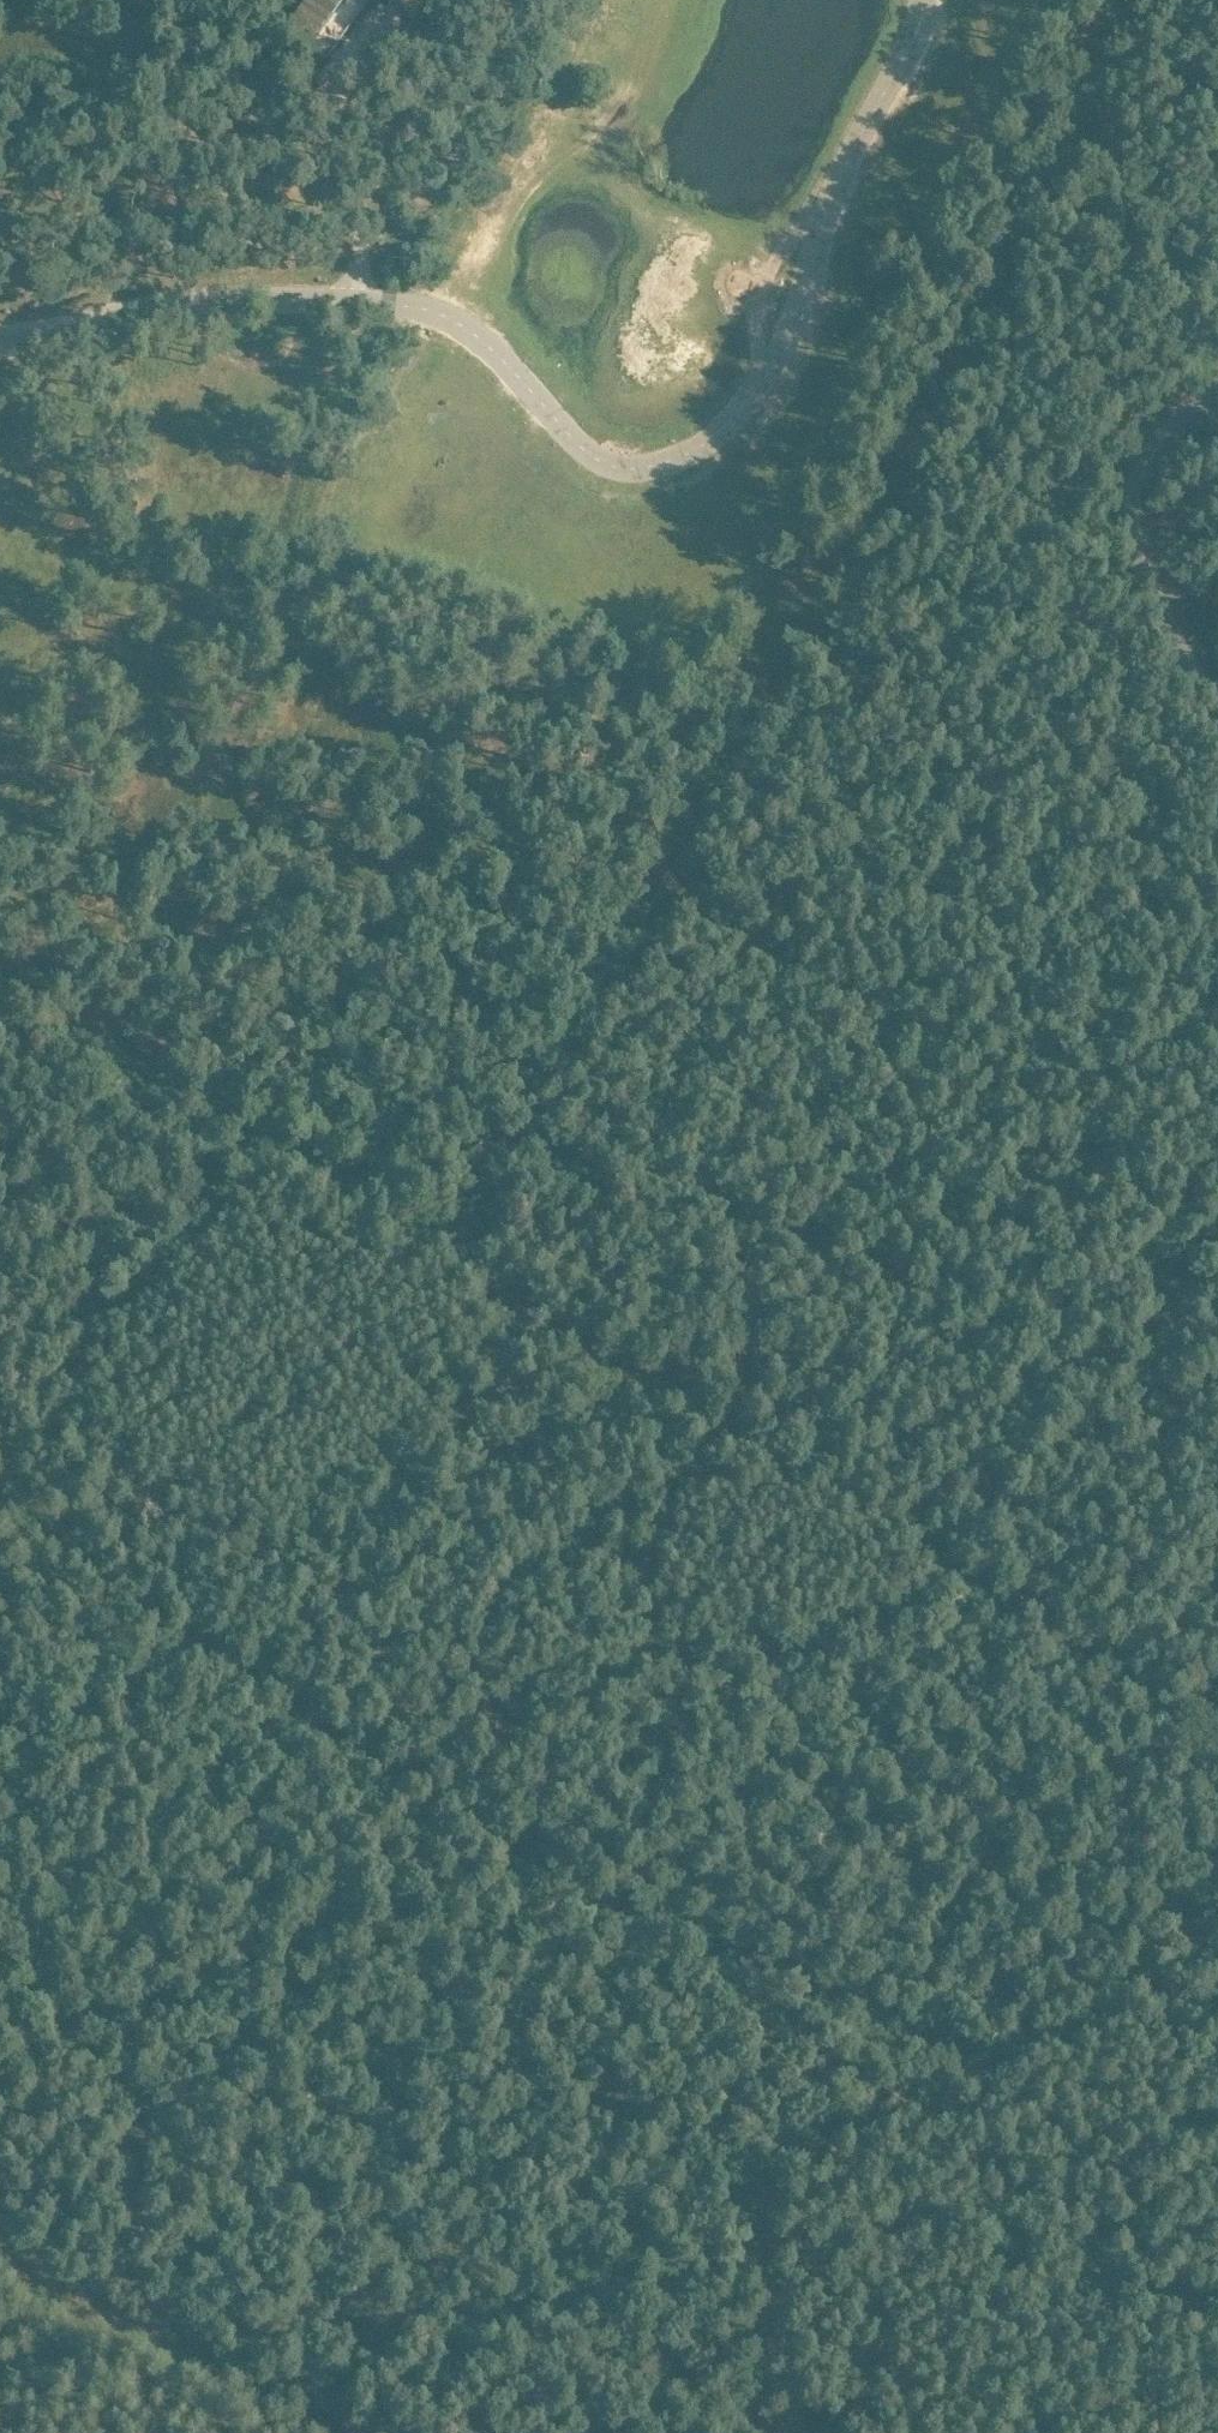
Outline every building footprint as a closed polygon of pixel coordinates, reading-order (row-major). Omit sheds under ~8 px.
[(284,33),(310,51),(346,0),(308,0),(284,33)]
